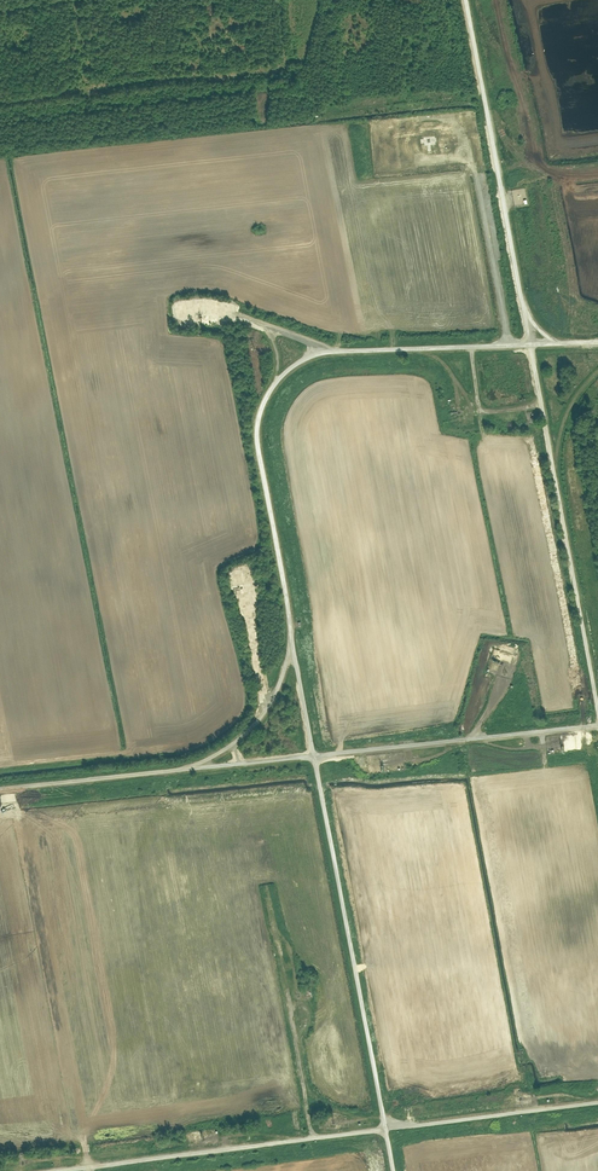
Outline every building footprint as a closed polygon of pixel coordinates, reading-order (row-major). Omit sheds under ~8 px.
[(474,117),(463,117),(464,132),(475,131),(474,117)] [(453,137),(452,129),(439,130),(439,138),(453,137)] [(415,152),(418,152),(418,148),(405,148),(405,156),(415,156),(415,152)] [(399,166),(374,167),(374,175),(400,174),(399,166)]
